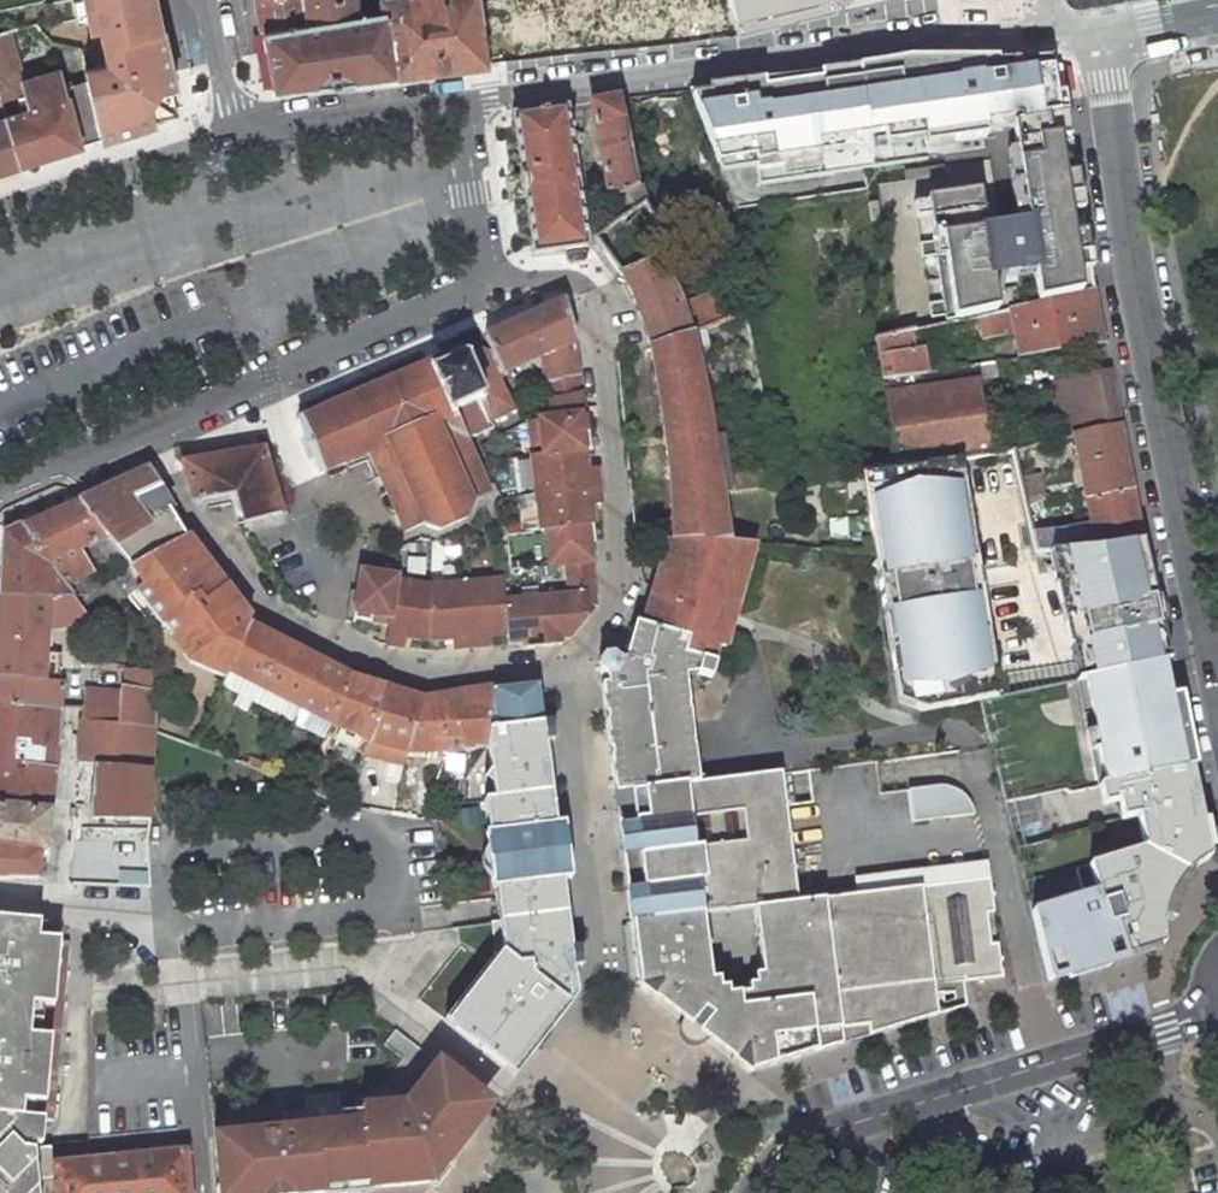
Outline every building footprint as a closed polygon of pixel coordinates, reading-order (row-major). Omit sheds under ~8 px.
[(91,23),(96,27),(101,26),(109,63),(84,71),(89,90),(102,135),(178,111),(153,0),(86,0),(91,23)] [(385,5),(360,9),(359,5),(368,1),(368,0),(255,0),(257,15),(260,28),(267,85),(333,78),(395,71),(385,5)] [(385,5),(395,71),(487,60),(487,57),(478,0),(384,0),(385,5)] [(890,0),(728,0),(733,32),(890,0)] [(0,32),(0,84),(3,95),(9,93),(23,89),(21,81),(5,30),(0,32)] [(793,78),(688,90),(717,181),(1019,135),(1018,124),(1065,116),(1057,70),(930,63),(867,70),(793,78)] [(61,71),(21,81),(23,89),(9,93),(16,112),(4,115),(19,161),(56,149),(80,142),(102,135),(89,90),(67,96),(61,71)] [(4,115),(16,112),(9,93),(3,95),(0,96),(0,116),(4,115)] [(591,104),(611,201),(640,190),(638,188),(621,100),(591,104)] [(582,220),(567,108),(512,117),(533,254),(586,247),(582,220)] [(19,161),(4,115),(0,116),(0,167),(19,161)] [(1084,230),(1065,116),(1018,124),(1019,135),(1023,176),(1030,235),(1084,230)] [(964,183),(989,180),(987,165),(939,173),(941,185),(964,181),(964,183)] [(964,183),(968,207),(974,206),(979,230),(1002,226),(996,179),(989,180),(964,183)] [(968,207),(964,183),(964,181),(941,185),(929,186),(940,238),(962,235),(980,232),(979,230),(974,206),(968,207)] [(686,186),(648,213),(666,240),(694,221),(698,218),(686,186)] [(666,240),(648,213),(642,203),(640,190),(611,201),(612,206),(615,205),(621,216),(596,233),(591,236),(592,238),(618,278),(654,256),(651,251),(660,245),(666,240)] [(694,221),(708,245),(717,239),(732,231),(718,206),(698,218),(694,221)] [(582,220),(586,247),(587,247),(592,238),(591,236),(596,233),(603,217),(582,220)] [(1030,235),(1021,236),(1020,230),(1010,225),(1002,226),(979,230),(980,232),(962,235),(967,261),(999,255),(1012,310),(1094,291),(1084,230),(1030,235)] [(655,257),(664,251),(660,245),(651,251),(654,256),(655,257)] [(648,347),(690,332),(691,335),(697,333),(745,316),(739,300),(723,306),(683,320),(676,296),(655,257),(654,256),(618,278),(633,303),(647,341),(648,347)] [(712,275),(723,306),(739,300),(728,270),(712,275)] [(1024,358),(1090,347),(1085,319),(1098,317),(1094,291),(1012,310),(979,318),(984,340),(1018,334),(1024,358)] [(564,302),(484,338),(492,355),(482,352),(482,348),(478,348),(478,352),(465,358),(481,396),(451,410),(464,439),(493,428),(491,421),(495,419),(496,422),(499,421),(498,418),(511,411),(515,412),(516,409),(511,408),(498,383),(501,374),(505,374),(505,371),(540,355),(545,382),(579,375),(575,341),(564,302)] [(702,352),(731,342),(750,335),(745,316),(697,333),(702,352)] [(1085,319),(1090,347),(1101,346),(1103,345),(1098,317),(1085,319)] [(883,381),(929,374),(924,351),(919,331),(875,342),(883,381)] [(651,363),(668,476),(673,540),(728,542),(723,506),(722,497),(719,479),(706,405),(699,372),(691,335),(690,332),(648,347),(651,363)] [(691,335),(699,372),(706,370),(702,352),(697,333),(691,335)] [(464,439),(451,410),(481,396),(465,358),(460,348),(427,362),(427,363),(296,420),(318,475),(369,453),(383,485),(404,532),(424,523),(425,526),(438,530),(466,518),(470,506),(469,503),(488,494),(464,439)] [(958,380),(973,378),(972,368),(956,370),(958,380)] [(1075,436),(1118,425),(1120,425),(1110,374),(1104,374),(1059,383),(1062,394),(1054,395),(1056,407),(1069,404),(1075,436)] [(547,398),(583,391),(579,375),(545,382),(547,398)] [(885,394),(899,465),(956,457),(976,454),(987,452),(978,381),(885,394)] [(1062,394),(1059,383),(1052,384),(1054,395),(1062,394)] [(551,418),(580,415),(580,414),(580,410),(586,409),(583,391),(547,398),(550,417),(551,418)] [(1056,407),(1063,438),(1075,436),(1069,404),(1056,407)] [(542,455),(584,450),(590,449),(589,433),(586,414),(580,414),(580,415),(551,418),(550,417),(537,419),(542,454),(542,455)] [(528,420),(531,456),(542,454),(537,419),(528,420)] [(1143,541),(1126,458),(1125,458),(1118,425),(1075,436),(1092,523),(1097,547),(1143,541)] [(1015,451),(1026,502),(1041,500),(1030,448),(1015,451)] [(206,460),(183,464),(199,508),(230,503),(243,533),(279,516),(263,450),(206,460)] [(542,454),(531,456),(536,493),(598,486),(596,468),(587,469),(584,450),(542,455),(542,454)] [(1015,697),(976,454),(862,471),(896,703),(926,714),(1015,697)] [(760,473),(719,479),(722,497),(763,490),(760,473)] [(130,568),(184,535),(165,511),(168,509),(147,474),(110,491),(80,503),(120,555),(130,568)] [(546,529),(593,524),(591,505),(600,504),(598,486),(536,493),(540,531),(546,530),(546,529)] [(1041,500),(1026,502),(1033,533),(1048,531),(1041,500)] [(50,516),(20,529),(64,589),(93,573),(79,552),(89,546),(97,568),(120,555),(80,503),(50,516)] [(1051,553),(1097,548),(1092,523),(1073,527),(1048,531),(1033,533),(1031,533),(1035,554),(1051,553)] [(546,529),(546,530),(550,565),(566,564),(592,561),(589,543),(595,542),(593,524),(546,529)] [(64,589),(20,529),(5,536),(1,598),(71,599),(64,589)] [(161,607),(218,576),(215,574),(184,535),(130,568),(135,575),(145,588),(155,601),(161,607)] [(635,623),(627,628),(630,635),(623,639),(627,647),(620,650),(624,659),(618,662),(616,659),(613,657),(611,657),(608,656),(605,657),(602,659),(600,661),(599,664),(599,668),(600,670),(602,673),(604,675),(606,676),(607,684),(601,685),(608,737),(615,793),(698,783),(686,687),(697,674),(711,678),(721,647),(725,648),(744,578),(739,577),(748,543),(728,542),(673,540),(664,554),(670,556),(665,573),(658,576),(654,590),(659,592),(654,609),(647,611),(643,625),(635,623)] [(1097,548),(1051,553),(1071,644),(1079,680),(1169,660),(1143,541),(1097,547),(1097,548)] [(522,552),(510,554),(511,566),(523,564),(522,552)] [(665,573),(670,556),(664,554),(658,576),(665,573)] [(567,580),(593,577),(592,561),(566,564),(567,580)] [(395,582),(396,577),(360,572),(357,592),(354,612),(346,611),(345,622),(353,623),(354,620),(387,625),(388,619),(389,619),(395,582)] [(135,595),(145,588),(135,575),(81,614),(90,626),(135,595)] [(171,619),(190,643),(183,648),(190,657),(227,685),(234,673),(252,629),(253,625),(218,576),(161,607),(155,601),(145,608),(159,628),(171,619)] [(540,598),(544,646),(561,645),(560,639),(569,638),(586,617),(585,607),(584,595),(594,595),(593,577),(567,580),(569,595),(540,598)] [(504,602),(502,581),(465,584),(470,646),(488,645),(488,636),(507,634),(504,602)] [(428,640),(430,587),(395,582),(389,619),(388,619),(387,625),(385,644),(403,646),(405,637),(428,640)] [(428,640),(452,638),(452,648),(470,646),(465,584),(430,587),(428,640)] [(155,601),(145,588),(135,595),(145,608),(155,601)] [(654,590),(647,611),(654,609),(659,592),(654,590)] [(354,612),(357,592),(350,591),(346,611),(354,612)] [(594,595),(584,595),(585,607),(595,606),(594,595)] [(46,631),(90,626),(81,614),(71,599),(1,598),(0,620),(0,706),(61,711),(61,669),(44,669),(46,631)] [(544,646),(540,598),(504,602),(507,634),(508,643),(526,642),(527,648),(544,646)] [(234,673),(337,728),(353,676),(299,649),(252,629),(234,673)] [(1079,680),(1076,680),(1098,786),(1191,768),(1169,660),(1079,680)] [(337,728),(234,673),(227,685),(224,689),(329,742),(337,728)] [(123,689),(152,690),(152,674),(137,674),(137,679),(124,679),(123,689)] [(353,676),(337,728),(329,742),(363,759),(371,745),(387,689),(353,676)] [(433,744),(467,740),(466,753),(492,747),(491,691),(491,688),(423,700),(408,755),(433,757),(433,744)] [(152,690),(123,689),(121,689),(121,696),(119,727),(154,729),(155,690),(152,690)] [(408,755),(423,700),(387,689),(371,745),(408,755)] [(486,804),(500,926),(504,964),(516,974),(503,988),(487,973),(450,1015),(463,1025),(454,1035),(500,1075),(510,1063),(520,1073),(579,1003),(575,975),(582,975),(580,955),(573,956),(564,887),(572,886),(565,829),(557,830),(547,747),(555,746),(552,726),(545,727),(540,691),(491,691),(492,747),(495,803),(486,804)] [(121,696),(101,695),(100,700),(83,700),(81,724),(119,727),(121,696)] [(55,772),(61,711),(0,706),(0,773),(55,772)] [(119,727),(81,724),(79,752),(80,764),(153,768),(154,729),(119,727)] [(433,757),(466,753),(467,740),(433,744),(433,757)] [(363,759),(404,770),(408,755),(371,745),(363,759)] [(82,796),(148,797),(152,797),(153,768),(80,764),(82,796)] [(1191,768),(1098,786),(1103,805),(1119,802),(1122,819),(1138,816),(1144,846),(1143,849),(1187,873),(1194,867),(1210,858),(1191,768)] [(51,813),(55,772),(0,773),(0,810),(51,813)] [(705,1040),(748,1073),(936,1015),(933,985),(963,982),(984,979),(1001,977),(997,944),(990,945),(986,913),(993,912),(989,880),(856,896),(857,902),(826,906),(825,900),(797,903),(780,773),(698,783),(615,793),(639,988),(682,1021),(705,1040)] [(908,789),(913,822),(974,814),(971,805),(966,797),(960,792),(956,790),(947,786),(940,785),(908,789)] [(0,810),(0,879),(39,877),(39,855),(47,854),(51,813),(0,810)] [(1178,884),(1187,873),(1143,849),(1075,870),(1084,900),(1070,904),(1068,900),(1031,912),(1048,981),(1162,946),(1162,924),(1165,908),(1170,896),(1178,884)] [(36,1179),(33,1149),(32,1146),(34,1119),(52,1121),(68,942),(38,939),(39,923),(0,919),(0,1192),(38,1192),(36,1179)] [(516,974),(504,964),(500,926),(488,928),(493,961),(487,973),(503,988),(516,974)] [(933,985),(936,1015),(964,1008),(963,982),(933,985)] [(442,1024),(454,1035),(463,1025),(450,1015),(442,1024)] [(687,1044),(693,1045),(698,1045),(702,1042),(705,1040),(682,1021),(678,1025),(677,1030),(678,1036),(682,1041),(687,1044)] [(301,1099),(302,1110),(280,1112),(282,1135),(250,1139),(249,1132),(210,1137),(217,1192),(267,1192),(265,1177),(278,1175),(280,1192),(313,1192),(433,1177),(441,1167),(440,1156),(451,1155),(452,1154),(445,1148),(479,1108),(391,1033),(379,1048),(396,1063),(372,1092),(301,1099)] [(511,1084),(520,1073),(510,1063),(500,1075),(511,1084)] [(479,1108),(445,1148),(452,1154),(486,1114),(479,1108)] [(185,1152),(154,1155),(126,1158),(53,1165),(50,1147),(33,1149),(36,1179),(54,1178),(56,1192),(189,1192),(185,1152)] [(126,1150),(126,1158),(154,1155),(153,1147),(126,1150)] [(440,1156),(441,1167),(451,1155),(440,1156)] [(267,1192),(280,1192),(278,1175),(265,1177),(267,1192)]
